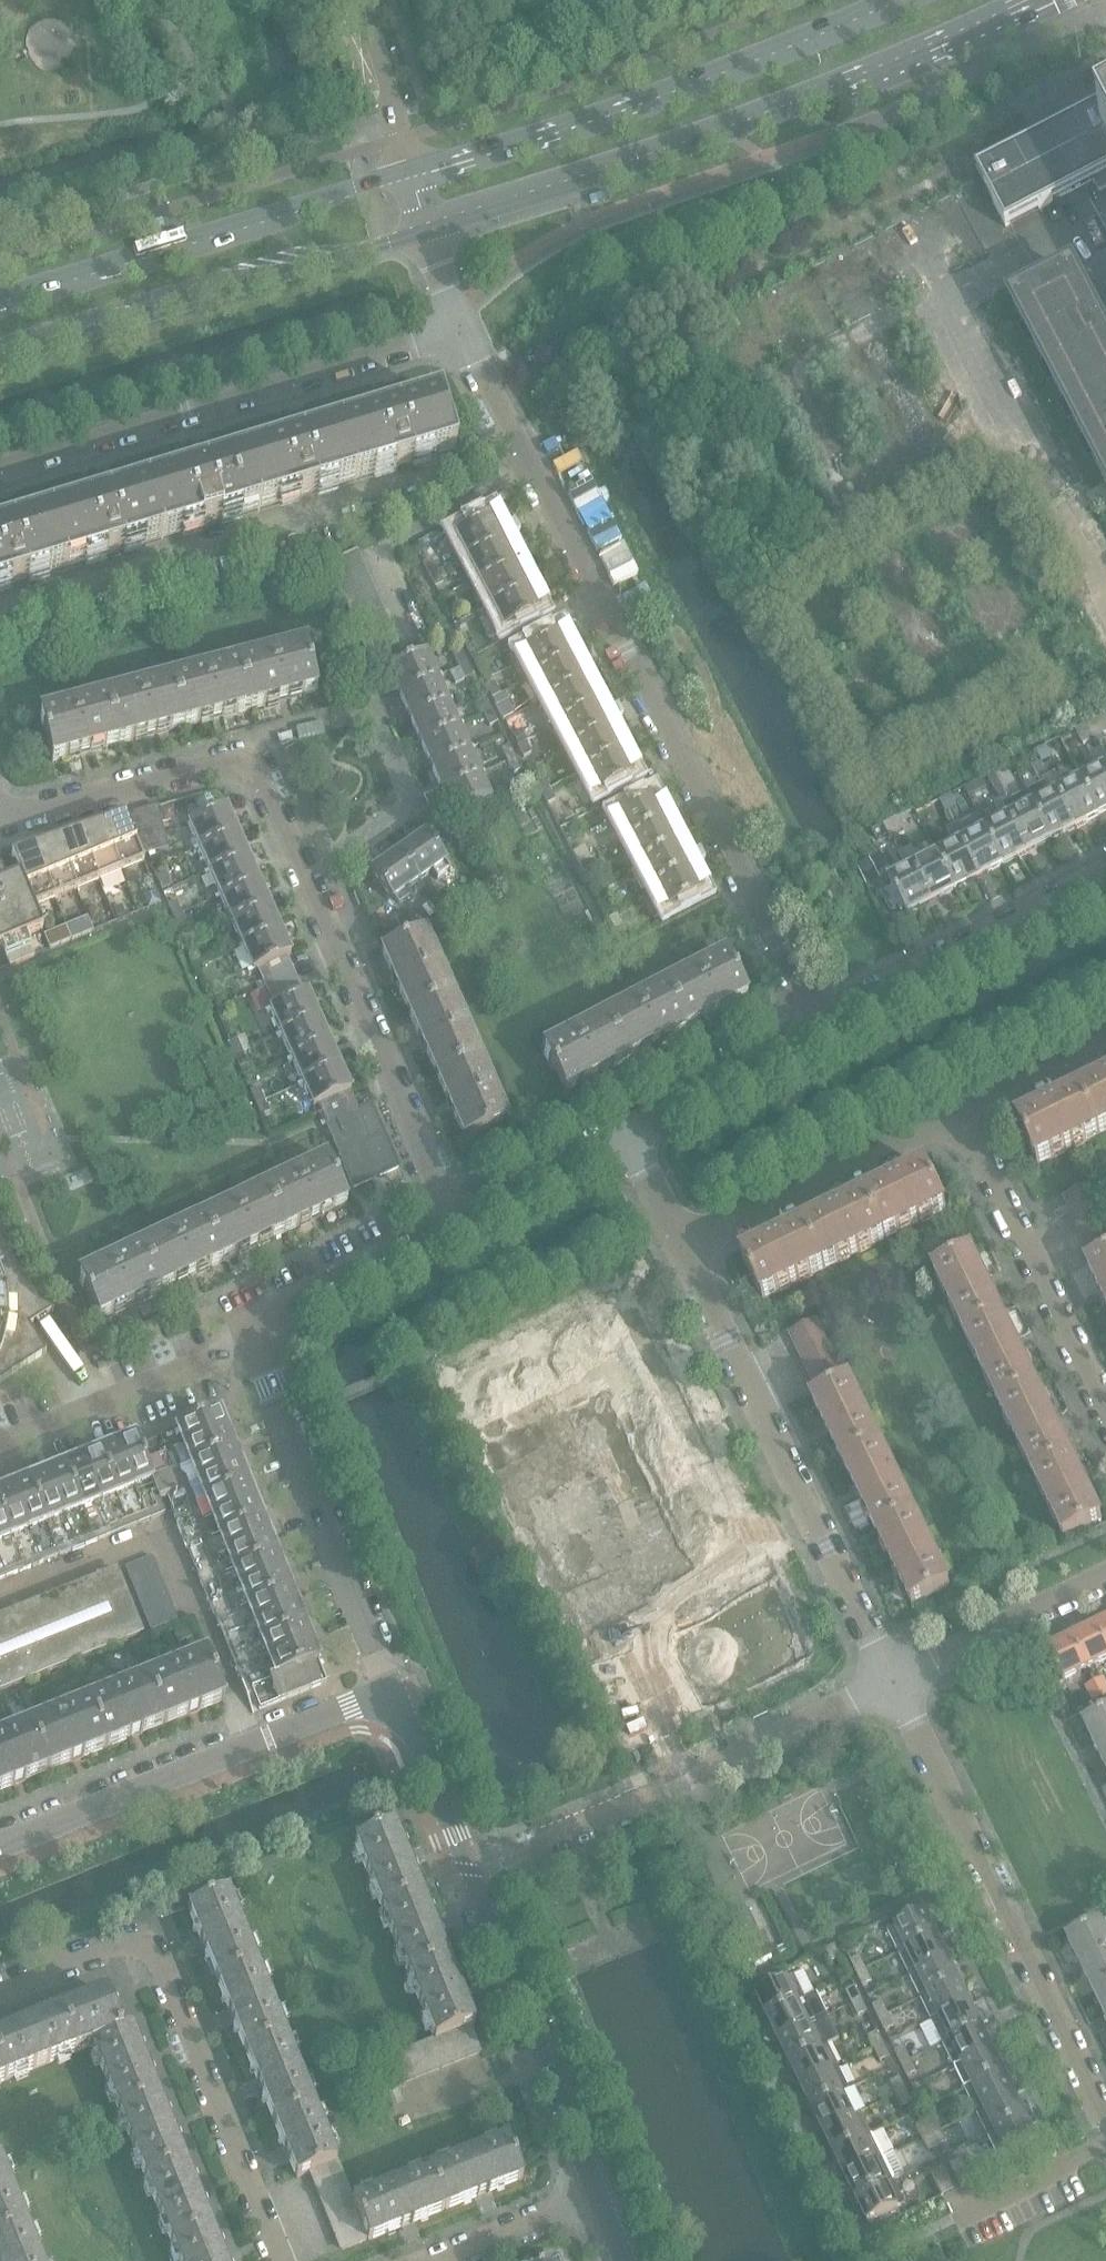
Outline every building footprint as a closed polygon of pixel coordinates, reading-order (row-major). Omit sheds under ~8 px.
[(976,170),(1006,227),(1094,181),(1099,190),(1105,186),(1105,103),(976,170)] [(1105,482),(1105,337),(1073,273),(1014,305),(1105,482)] [(436,401),(379,418),(339,430),(355,481),(451,452),(436,401)] [(339,430),(284,447),(243,459),(259,511),(355,481),(339,430)] [(243,459),(186,476),(147,488),(162,540),(259,511),(243,459)] [(147,488),(88,506),(50,517),(66,569),(162,540),(147,488)] [(465,556),(502,537),(491,515),(454,534),(465,556)] [(66,569),(50,517),(0,533),(0,589),(66,569)] [(502,537),(465,556),(477,580),(515,561),(502,537)] [(360,564),(355,551),(327,564),(333,576),(360,564)] [(429,576),(437,572),(431,560),(423,564),(429,576)] [(489,604),(527,584),(515,561),(477,580),(489,604)] [(366,575),(360,564),(333,576),(338,588),(366,575)] [(437,572),(429,576),(435,588),(443,583),(437,572)] [(371,587),(366,575),(338,588),(344,599),(371,587)] [(527,584),(489,604),(502,629),(511,624),(540,609),(527,584)] [(376,598),(371,587),(344,599),(349,611),(376,598)] [(382,610),(376,598),(349,611),(355,622),(382,610)] [(458,608),(454,601),(448,604),(451,612),(458,608)] [(540,609),(511,624),(515,633),(517,637),(547,622),(540,609)] [(387,622),(382,610),(355,622),(360,634),(387,622)] [(392,633),(387,622),(360,634),(365,646),(392,633)] [(523,649),(553,634),(547,622),(517,637),(523,649)] [(503,639),(515,633),(511,624),(502,629),(498,631),(503,639)] [(553,634),(523,649),(521,650),(534,675),(571,655),(559,632),(553,635),(553,634)] [(398,646),(392,633),(365,646),(371,659),(398,646)] [(238,663),(250,709),(318,692),(304,646),(238,663)] [(459,668),(466,664),(460,652),(453,656),(459,668)] [(399,694),(435,678),(434,676),(424,653),(388,670),(399,694)] [(571,655),(534,675),(546,698),(583,679),(571,655)] [(238,663),(171,680),(184,727),(250,709),(238,663)] [(466,664),(459,668),(465,679),(472,675),(466,664)] [(435,678),(399,694),(410,720),(447,703),(446,701),(435,678)] [(583,679),(546,698),(559,722),(596,703),(583,679)] [(129,691),(105,697),(117,745),(184,727),(171,680),(129,691)] [(486,686),(492,697),(499,693),(494,683),(486,686)] [(506,695),(501,694),(492,698),(503,719),(515,713),(506,695)] [(105,697),(39,715),(52,762),(117,745),(105,697)] [(482,714),(490,710),(484,699),(476,702),(482,714)] [(457,728),(447,703),(410,720),(421,744),(457,728)] [(596,703),(559,722),(571,745),(608,726),(596,703)] [(490,710),(482,714),(488,725),(495,721),(490,710)] [(1084,726),(1092,741),(1105,733),(1105,714),(1084,726)] [(608,726),(571,745),(583,769),(620,750),(608,726)] [(1092,741),(1084,726),(1077,729),(1085,744),(1092,741)] [(468,752),(457,728),(421,744),(432,768),(468,752)] [(512,734),(518,745),(524,741),(525,743),(528,741),(521,729),(512,734)] [(517,745),(523,757),(530,753),(525,743),(524,741),(518,745),(517,745)] [(507,761),(514,757),(508,745),(501,749),(507,761)] [(1052,758),(1045,745),(1036,750),(1041,761),(1043,763),(1052,758)] [(1105,767),(1105,753),(1103,748),(1098,751),(1105,767)] [(620,750),(583,769),(596,793),(605,789),(633,774),(620,750)] [(1100,814),(1105,811),(1105,767),(1098,751),(1092,754),(1101,771),(1083,781),(1100,814)] [(479,777),(468,752),(432,768),(443,793),(479,777)] [(514,757),(507,761),(513,772),(520,768),(514,757)] [(1049,776),(1043,763),(1041,761),(1032,766),(1040,780),(1043,779),(1049,776)] [(1001,785),(994,772),(988,775),(995,788),(1001,785)] [(1050,775),(1076,827),(1100,814),(1083,781),(1065,790),(1056,772),(1050,775)] [(633,774),(605,789),(611,801),(639,787),(633,774)] [(1028,792),(1052,839),(1076,827),(1050,775),(1043,779),(1045,783),(1028,792)] [(535,780),(541,792),(548,788),(542,776),(535,780)] [(490,801),(490,800),(479,777),(443,793),(454,818),(490,801)] [(969,797),(986,788),(982,779),(964,788),(969,797)] [(618,813),(646,799),(639,787),(611,801),(618,813)] [(548,788),(541,792),(547,804),(554,800),(548,788)] [(1002,800),(1028,852),(1052,839),(1028,792),(1010,801),(1008,797),(1002,800)] [(957,807),(951,795),(940,800),(947,813),(957,807)] [(646,799),(618,813),(615,814),(628,839),(664,820),(652,796),(646,799)] [(987,831),(1004,864),(1028,852),(1002,800),(995,803),(1005,821),(987,831)] [(178,819),(175,806),(161,810),(164,822),(178,819)] [(133,817),(126,819),(141,856),(146,855),(169,849),(161,822),(158,807),(132,814),(133,817)] [(199,848),(237,831),(226,807),(189,824),(198,845),(194,847),(195,850),(199,848)] [(897,817),(890,821),(899,836),(905,833),(897,817)] [(119,822),(103,829),(121,872),(144,863),(141,856),(126,819),(119,822)] [(664,820),(628,839),(640,863),(676,844),(664,820)] [(892,840),(899,836),(890,821),(883,824),(892,840)] [(954,825),(980,877),(1004,864),(987,831),(969,840),(960,822),(954,825)] [(980,877),(954,825),(948,828),(957,846),(939,855),(957,889),(980,877)] [(103,829),(81,838),(99,881),(121,872),(103,829)] [(210,873),(247,856),(237,831),(199,848),(209,870),(205,872),(206,874),(210,873)] [(398,853),(417,881),(423,889),(424,888),(419,880),(430,872),(436,880),(451,869),(426,833),(398,853)] [(81,838),(59,847),(77,890),(99,881),(81,838)] [(676,844),(640,863),(653,886),(689,867),(676,844)] [(59,847),(37,856),(55,900),(77,890),(59,847)] [(906,850),(933,901),(957,889),(939,855),(922,865),(912,847),(906,850)] [(933,901),(906,850),(900,853),(909,871),(890,881),(893,887),(881,893),(891,911),(899,907),(902,912),(905,910),(908,914),(933,901)] [(392,901),(397,907),(410,898),(406,890),(417,881),(398,853),(371,871),(392,901)] [(37,856),(14,866),(33,909),(34,908),(55,900),(37,856)] [(221,896),(258,880),(247,856),(210,873),(220,894),(216,896),(217,898),(221,896)] [(578,863),(585,877),(593,873),(586,859),(578,863)] [(879,879),(869,859),(862,863),(856,866),(867,885),(868,884),(871,883),(874,881),(879,879)] [(2,948),(10,966),(34,956),(27,938),(42,931),(43,931),(34,908),(33,909),(14,866),(0,872),(0,949),(2,948)] [(689,867),(653,886),(665,911),(701,892),(689,867)] [(172,886),(167,872),(158,877),(163,890),(172,886)] [(227,924),(232,922),(269,904),(258,880),(221,896),(231,919),(226,921),(227,924)] [(610,896),(600,902),(605,911),(615,906),(610,896)] [(173,917),(182,914),(176,902),(168,905),(173,917)] [(242,947),(280,929),(269,904),(232,922),(241,944),(237,946),(238,949),(242,947)] [(126,918),(124,913),(118,910),(112,913),(116,923),(126,918)] [(182,914),(173,917),(179,930),(187,926),(182,914)] [(258,969),(287,957),(291,955),(280,929),(242,947),(252,968),(248,970),(249,973),(258,969)] [(381,949),(393,977),(408,1012),(453,992),(444,972),(425,930),(381,949)] [(189,953),(194,965),(202,962),(197,950),(189,953)] [(664,986),(687,1029),(747,998),(725,955),(664,986)] [(258,969),(264,982),(292,969),(287,957),(258,969)] [(264,982),(269,994),(297,981),(292,969),(264,982)] [(269,994),(274,1007),(302,994),(297,981),(269,994)] [(664,986),(604,1017),(626,1061),(687,1029),(664,986)] [(280,1033),(318,1016),(308,992),(302,994),(274,1007),(266,1011),(266,1013),(271,1011),(280,1033)] [(408,1012),(436,1075),(480,1055),(453,992),(408,1012)] [(291,1057),(329,1041),(318,1016),(280,1033),(276,1035),(277,1038),(281,1036),(291,1057)] [(626,1061),(604,1017),(541,1050),(564,1093),(626,1061)] [(234,1054),(241,1051),(236,1040),(229,1043),(234,1054)] [(301,1081),(339,1065),(329,1041),(291,1057),(286,1060),(288,1062),(292,1060),(301,1081)] [(241,1051),(234,1054),(239,1066),(246,1063),(241,1051)] [(436,1075),(452,1111),(464,1139),(508,1119),(480,1055),(436,1075)] [(339,1065),(301,1081),(302,1082),(297,1084),(298,1086),(303,1084),(313,1107),(316,1105),(351,1091),(339,1065)] [(1101,1134),(1105,1132),(1105,1080),(1081,1092),(1101,1134)] [(255,1103),(262,1099),(257,1089),(250,1092),(255,1103)] [(371,1106),(359,1111),(351,1091),(316,1105),(354,1188),(398,1168),(371,1106)] [(1017,1122),(1038,1166),(1041,1165),(1040,1164),(1101,1134),(1081,1092),(1020,1122),(1019,1121),(1017,1122)] [(262,1099),(255,1103),(260,1115),(268,1112),(262,1099)] [(264,1190),(286,1233),(347,1204),(334,1174),(335,1174),(330,1164),(329,1164),(327,1160),(264,1190)] [(926,1168),(901,1181),(867,1197),(887,1240),(947,1210),(926,1168)] [(1100,1201),(1105,1197),(1105,1195),(1101,1183),(1067,1199),(1074,1213),(1100,1201)] [(222,1263),(258,1246),(286,1233),(264,1190),(201,1220),(222,1263)] [(803,1229),(805,1233),(824,1271),(887,1240),(867,1197),(803,1229)] [(1100,1201),(1074,1213),(1080,1225),(1105,1213),(1100,1201)] [(1080,1225),(1085,1237),(1105,1227),(1105,1214),(1105,1213),(1080,1225)] [(140,1248),(161,1291),(222,1263),(201,1220),(140,1248)] [(1085,1237),(1091,1248),(1105,1241),(1105,1227),(1085,1237)] [(824,1271),(805,1233),(803,1229),(744,1258),(741,1259),(762,1302),(765,1301),(765,1300),(824,1271)] [(46,1353),(29,1327),(51,1312),(52,1313),(53,1313),(35,1292),(20,1269),(6,1245),(0,1232),(0,1383),(46,1353)] [(1105,1256),(1105,1241),(1091,1248),(1096,1260),(1105,1256)] [(161,1291),(140,1248),(78,1276),(99,1321),(161,1291)] [(966,1334),(1003,1316),(972,1252),(935,1271),(966,1334)] [(1096,1260),(1087,1265),(1105,1304),(1105,1256),(1096,1260)] [(604,1468),(536,1502),(574,1580),(622,1556),(670,1654),(758,1611),(687,1465),(709,1454),(638,1308),(547,1352),(604,1468)] [(966,1334),(999,1404),(1037,1385),(1003,1316),(966,1334)] [(824,1334),(818,1322),(793,1334),(799,1346),(824,1334)] [(799,1346),(804,1358),(830,1346),(824,1334),(799,1346)] [(804,1358),(810,1370),(836,1358),(830,1346),(804,1358)] [(810,1370),(816,1382),(842,1370),(836,1358),(810,1370)] [(816,1382),(822,1394),(847,1382),(842,1370),(816,1382)] [(843,1463),(882,1444),(851,1380),(847,1382),(822,1394),(812,1399),(843,1463)] [(999,1404),(1033,1475),(1071,1456),(1037,1385),(999,1404)] [(219,1414),(212,1417),(176,1431),(178,1435),(155,1444),(157,1450),(174,1494),(193,1486),(186,1469),(233,1450),(219,1414)] [(99,1454),(102,1461),(118,1502),(127,1498),(140,1493),(154,1487),(142,1456),(135,1440),(99,1454)] [(916,1515),(882,1444),(843,1463),(877,1534),(916,1515)] [(159,1500),(167,1497),(174,1494),(157,1450),(142,1456),(154,1487),(159,1500)] [(240,1468),(233,1450),(186,1469),(193,1486),(240,1468)] [(82,1461),(84,1468),(100,1509),(114,1504),(118,1502),(102,1461),(99,1454),(82,1461)] [(1033,1475),(1064,1538),(1102,1519),(1071,1456),(1033,1475)] [(64,1468),(67,1475),(83,1516),(87,1514),(100,1509),(84,1468),(82,1461),(64,1468)] [(28,1483),(31,1490),(48,1530),(61,1525),(74,1520),(83,1516),(67,1475),(64,1468),(28,1483)] [(247,1486),(240,1468),(193,1486),(198,1500),(200,1505),(247,1486)] [(48,1530),(31,1490),(28,1483),(11,1490),(30,1537),(34,1536),(48,1530)] [(167,1497),(172,1510),(198,1500),(193,1486),(174,1494),(167,1497)] [(254,1503),(247,1486),(200,1505),(203,1513),(207,1523),(254,1503)] [(124,1530),(138,1525),(151,1519),(164,1514),(159,1500),(154,1487),(140,1493),(127,1498),(118,1502),(114,1504),(100,1509),(111,1535),(124,1530)] [(11,1490),(0,1494),(0,1514),(12,1545),(21,1541),(30,1537),(11,1490)] [(198,1500),(172,1510),(171,1511),(176,1525),(203,1513),(200,1505),(198,1500)] [(261,1521),(254,1503),(207,1523),(209,1527),(214,1540),(261,1521)] [(98,1541),(111,1535),(100,1509),(87,1514),(98,1541)] [(176,1525),(182,1538),(209,1527),(207,1523),(203,1513),(176,1525)] [(8,1546),(12,1545),(0,1514),(0,1550),(8,1546)] [(85,1546),(98,1541),(87,1514),(83,1516),(74,1520),(85,1546)] [(950,1585),(916,1515),(877,1534),(912,1604),(950,1585)] [(71,1551),(85,1546),(74,1520),(61,1525),(71,1551)] [(269,1539),(261,1521),(214,1540),(219,1553),(221,1558),(269,1539)] [(58,1557),(71,1551),(61,1525),(48,1530),(58,1557)] [(182,1538),(187,1551),(214,1540),(209,1527),(182,1538)] [(45,1562),(58,1557),(48,1530),(34,1536),(45,1562)] [(32,1568),(45,1562),(34,1536),(30,1537),(21,1541),(32,1568)] [(276,1556),(269,1539),(221,1558),(224,1566),(228,1576),(276,1556)] [(187,1551),(192,1564),(219,1553),(214,1540),(187,1551)] [(18,1573),(32,1568),(21,1541),(12,1545),(8,1546),(18,1573)] [(18,1573),(8,1546),(0,1550),(0,1565),(5,1578),(18,1573)] [(192,1564),(198,1577),(224,1566),(221,1558),(219,1553),(192,1564)] [(283,1574),(276,1556),(228,1576),(230,1580),(235,1593),(283,1574)] [(138,1564),(141,1570),(154,1565),(151,1558),(138,1564)] [(141,1570),(138,1564),(126,1569),(129,1576),(141,1570)] [(157,1573),(154,1565),(141,1570),(144,1578),(157,1573)] [(198,1577),(203,1590),(230,1580),(228,1576),(224,1566),(198,1577)] [(129,1576),(131,1583),(144,1578),(141,1570),(129,1576)] [(159,1579),(157,1573),(144,1578),(146,1584),(159,1579)] [(290,1591),(283,1574),(235,1593),(240,1606),(242,1611),(290,1591)] [(0,1621),(0,1691),(138,1635),(114,1575),(0,1621)] [(131,1583),(134,1589),(146,1584),(144,1578),(131,1583)] [(162,1586),(159,1579),(146,1584),(149,1591),(162,1586)] [(203,1590),(208,1604),(235,1593),(230,1580),(203,1590)] [(134,1589),(137,1596),(149,1591),(146,1584),(134,1589)] [(165,1592),(162,1586),(149,1591),(152,1598),(165,1592)] [(137,1596),(139,1603),(152,1598),(149,1591),(137,1596)] [(297,1609),(290,1591),(242,1611),(240,1606),(227,1612),(234,1629),(240,1626),(240,1627),(253,1621),(255,1626),(297,1609)] [(167,1599),(165,1592),(152,1598),(155,1605),(167,1599)] [(220,1614),(227,1612),(240,1606),(235,1593),(208,1604),(214,1617),(220,1614)] [(139,1603),(142,1610),(155,1605),(152,1598),(139,1603)] [(170,1607),(167,1599),(155,1605),(157,1612),(170,1607)] [(142,1610),(145,1617),(157,1612),(155,1605),(142,1610)] [(173,1613),(170,1607),(157,1612),(160,1618),(173,1613)] [(304,1627),(297,1609),(255,1626),(253,1621),(240,1627),(242,1631),(236,1634),(243,1651),(304,1627)] [(145,1617),(148,1623),(160,1618),(157,1612),(145,1617)] [(227,1631),(234,1629),(227,1612),(220,1614),(227,1631)] [(160,1618),(163,1625),(176,1620),(173,1613),(160,1618)] [(220,1614),(214,1617),(221,1634),(227,1631),(220,1614)] [(163,1625),(160,1618),(148,1623),(150,1630),(163,1625)] [(1105,1647),(1105,1621),(1096,1626),(1105,1647)] [(1096,1626),(1072,1637),(1088,1670),(1105,1661),(1105,1647),(1096,1626)] [(174,1632),(178,1644),(193,1639),(188,1627),(174,1632)] [(304,1627),(243,1651),(237,1654),(230,1657),(252,1713),(321,1686),(324,1678),(304,1627)] [(236,1634),(229,1637),(237,1654),(243,1651),(236,1634)] [(230,1657),(237,1654),(229,1637),(223,1639),(230,1657)] [(1088,1670),(1072,1637),(1048,1649),(1064,1682),(1088,1670)] [(224,1701),(222,1696),(206,1655),(146,1679),(164,1725),(224,1701)] [(129,1663),(135,1676),(144,1672),(139,1659),(129,1663)] [(146,1679),(88,1703),(106,1749),(164,1725),(146,1679)] [(1102,1698),(1105,1696),(1105,1685),(1103,1680),(1095,1684),(1102,1698)] [(1102,1698),(1095,1684),(1087,1688),(1094,1702),(1102,1698)] [(36,1724),(30,1726),(48,1772),(106,1749),(88,1703),(36,1724)] [(1085,1723),(1105,1766),(1105,1712),(1085,1723)] [(36,1724),(32,1713),(26,1716),(26,1717),(30,1726),(36,1724)] [(30,1726),(26,1717),(20,1720),(24,1729),(30,1726)] [(0,1739),(0,1791),(48,1772),(30,1726),(24,1729),(0,1739)] [(355,1842),(382,1910),(422,1894),(394,1826),(355,1842)] [(217,1981),(256,1965),(227,1893),(188,1909),(217,1981)] [(422,1894),(382,1910),(408,1976),(448,1959),(422,1894)] [(899,1953),(937,1934),(925,1911),(887,1929),(899,1953)] [(1095,1994),(1105,1988),(1105,1930),(1102,1922),(1069,1938),(1095,1994)] [(910,1976),(948,1957),(937,1934),(899,1953),(910,1976)] [(825,1950),(826,1951),(832,1963),(841,1958),(835,1945),(825,1950)] [(857,1974),(866,1969),(860,1956),(850,1961),(857,1974)] [(921,1998),(959,1980),(948,1957),(910,1976),(921,1998)] [(445,2038),(458,2032),(471,2027),(474,2025),(448,1959),(408,1976),(435,2042),(445,2038)] [(285,2036),(256,1965),(217,1981),(246,2052),(285,2036)] [(866,1969),(857,1974),(863,1986),(872,1982),(866,1969)] [(767,2017),(805,1999),(794,1975),(756,1994),(767,2017)] [(932,2021),(970,2003),(959,1980),(921,1998),(932,2021)] [(852,2004),(862,1999),(855,1987),(846,1991),(852,2004)] [(1105,2017),(1105,1988),(1095,1994),(1105,2017)] [(779,2040),(827,2016),(816,1994),(805,1999),(767,2017),(779,2040)] [(76,2054),(92,2047),(122,2035),(121,2033),(106,1995),(60,2013),(76,2054)] [(862,1999),(852,2004),(858,2017),(868,2012),(862,1999)] [(879,2019),(888,2014),(882,2002),(873,2007),(879,2019)] [(970,2003),(932,2021),(943,2044),(981,2025),(970,2003)] [(76,2054),(60,2013),(0,2037),(0,2068),(5,2081),(76,2054)] [(888,2014),(879,2019),(885,2032),(894,2027),(888,2014)] [(827,2016),(779,2040),(790,2063),(828,2044),(838,2039),(827,2016)] [(954,2067),(992,2048),(981,2025),(943,2044),(954,2067)] [(481,2052),(471,2027),(458,2032),(468,2057),(481,2052)] [(92,2047),(117,2108),(157,2092),(131,2029),(121,2033),(122,2035),(92,2047)] [(445,2038),(455,2062),(468,2057),(458,2032),(445,2038)] [(874,2049),(884,2045),(878,2032),(868,2037),(874,2049)] [(313,2107),(285,2036),(246,2052),(274,2123),(313,2107)] [(432,2043),(442,2068),(455,2062),(445,2038),(435,2042),(432,2043)] [(442,2068),(432,2043),(420,2048),(430,2072),(442,2068)] [(801,2086),(839,2067),(828,2044),(790,2063),(801,2086)] [(884,2045),(874,2049),(881,2062),(890,2057),(884,2045)] [(901,2065),(911,2060),(904,2047),(895,2052),(901,2065)] [(430,2072),(420,2048),(406,2053),(417,2078),(430,2072)] [(965,2089),(1003,2071),(992,2048),(954,2067),(965,2089)] [(393,2059),(403,2083),(417,2078),(406,2053),(393,2059)] [(403,2083),(393,2059),(392,2057),(376,2064),(388,2091),(404,2085),(403,2083)] [(911,2060),(901,2065),(907,2077),(917,2072),(911,2060)] [(839,2067),(801,2086),(812,2108),(850,2090),(839,2067)] [(1003,2071),(965,2089),(976,2112),(1015,2093),(1003,2071)] [(897,2095),(906,2090),(900,2078),(891,2083),(897,2095)] [(823,2131),(861,2112),(850,2090),(812,2108),(823,2131)] [(906,2090),(897,2095),(903,2107),(912,2103),(906,2090)] [(117,2108),(145,2177),(184,2162),(157,2092),(117,2108)] [(917,2097),(923,2110),(933,2106),(927,2093),(917,2097)] [(1015,2093),(976,2112),(988,2135),(1026,2116),(1015,2093)] [(336,2163),(313,2107),(274,2123),(297,2179),(311,2173),(336,2163)] [(834,2154),(872,2135),(861,2112),(823,2131),(834,2154)] [(1026,2116),(988,2135),(999,2158),(1037,2140),(1026,2116)] [(925,2122),(931,2134),(941,2130),(935,2117),(925,2122)] [(925,2122),(922,2123),(916,2126),(922,2139),(931,2134),(925,2122)] [(845,2176),(893,2153),(881,2130),(872,2135),(834,2154),(845,2176)] [(931,2134),(937,2147),(947,2142),(941,2130),(931,2134)] [(937,2147),(931,2134),(922,2139),(928,2151),(937,2147)] [(429,2171),(444,2211),(522,2179),(507,2140),(429,2171)] [(856,2199),(894,2181),(904,2176),(893,2153),(845,2176),(856,2199)] [(950,2164),(954,2174),(961,2187),(974,2180),(962,2158),(950,2164)] [(27,2225),(0,2159),(0,2236),(27,2225)] [(145,2177),(171,2243),(211,2227),(184,2162),(145,2177)] [(337,2162),(336,2163),(311,2173),(316,2186),(342,2175),(337,2162)] [(955,2190),(944,2167),(931,2173),(942,2196),(955,2190)] [(444,2211),(429,2171),(353,2202),(358,2214),(363,2227),(368,2240),(368,2241),(444,2211)] [(321,2199),(347,2188),(342,2175),(316,2186),(321,2199)] [(894,2181),(856,2199),(868,2223),(906,2204),(894,2181)] [(326,2212),(353,2201),(347,2188),(321,2199),(326,2212)] [(331,2225),(358,2214),(353,2202),(353,2201),(326,2212),(331,2225)] [(337,2238),(363,2227),(358,2214),(331,2225),(337,2238)] [(0,2236),(0,2260),(41,2260),(27,2225),(0,2236)] [(171,2243),(179,2260),(224,2260),(211,2227),(171,2243)] [(342,2250),(368,2240),(363,2227),(337,2238),(342,2250)]
